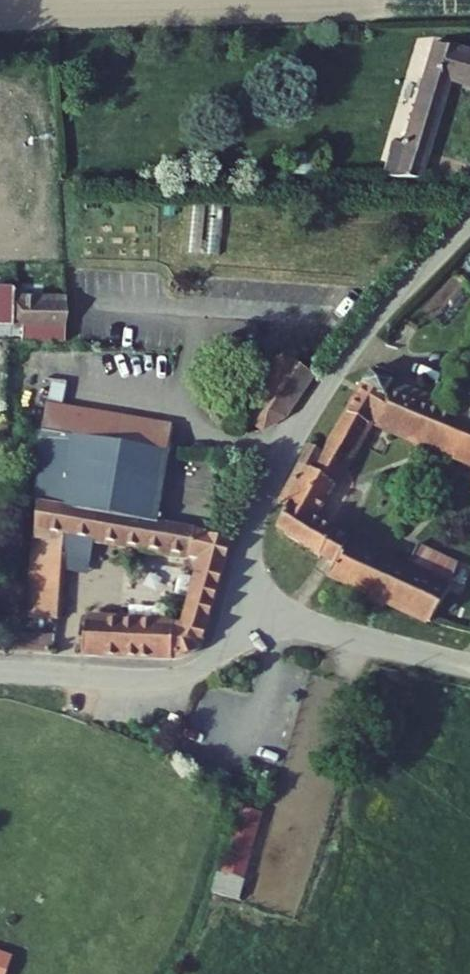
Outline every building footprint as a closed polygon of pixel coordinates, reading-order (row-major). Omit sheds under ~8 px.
[(378,166),(415,168),(450,72),(469,80),(469,51),(435,38),(399,139),(387,138),(378,166)] [(291,150),(290,166),(311,167),(310,150),(291,150)] [(14,289),(13,317),(67,318),(65,290),(14,289)] [(289,353),(249,407),(267,420),(287,409),(313,371),(289,353)] [(319,558),(333,535),(313,522),(369,421),(469,469),(469,416),(466,414),(369,369),(355,392),(359,396),(328,449),(314,440),(278,497),(288,504),(274,527),(319,558)] [(46,411),(32,612),(61,614),(67,553),(95,557),(97,535),(204,554),(184,620),(88,615),(84,652),(184,658),(199,654),(234,537),(196,529),(197,521),(162,515),(176,421),(55,400),(46,411)] [(178,460),(178,480),(213,480),(212,459),(178,460)] [(332,567),(325,576),(429,620),(447,596),(455,568),(415,546),(403,575),(347,545),(332,567)] [(14,630),(13,647),(56,649),(57,632),(14,630)] [(260,812),(238,807),(224,865),(217,863),(211,888),(239,895),(260,812)] [(14,957),(0,953),(0,973),(9,973),(14,957)]
